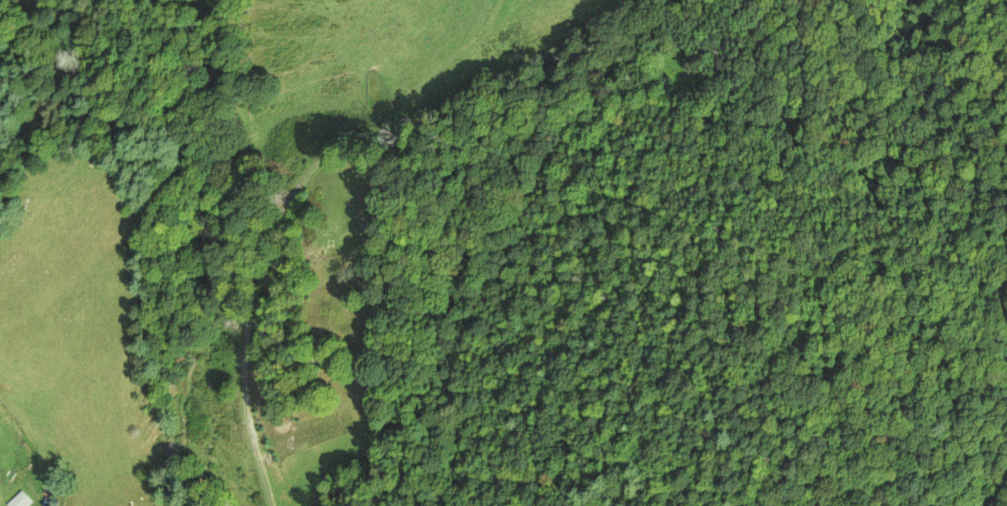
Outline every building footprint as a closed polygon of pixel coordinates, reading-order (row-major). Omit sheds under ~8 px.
[(21,491),(6,505),(7,505),(26,505),(30,502),(21,491)]
